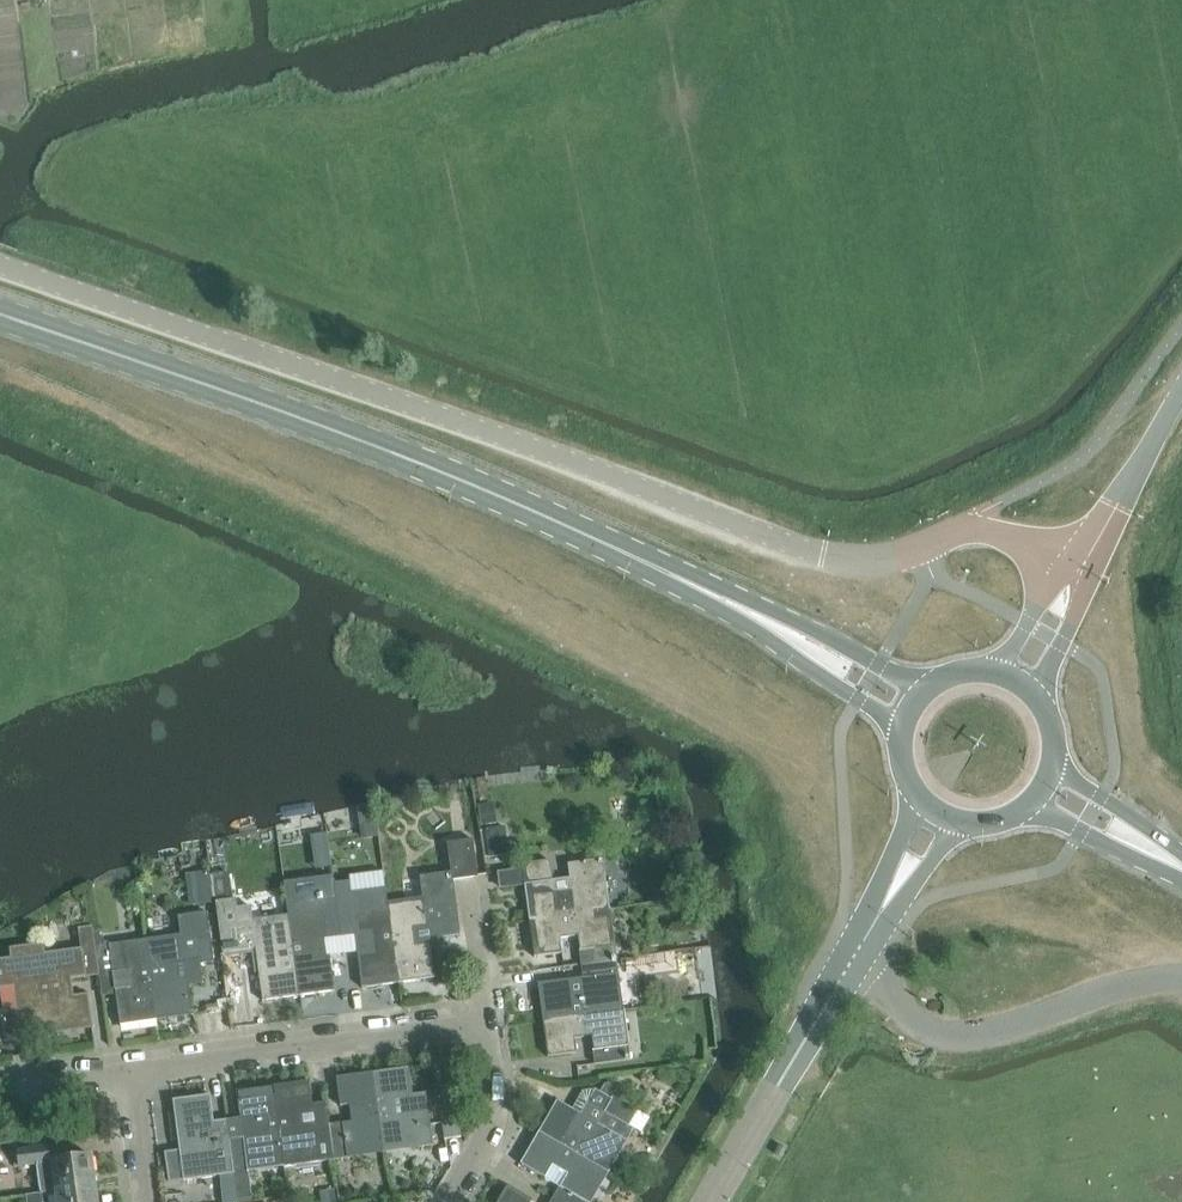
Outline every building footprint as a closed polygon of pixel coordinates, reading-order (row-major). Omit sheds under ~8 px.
[(479,805),(482,824),(498,822),(495,803),(479,805)] [(505,828),(497,829),(485,830),(490,859),(509,856),(505,828)] [(444,939),(461,936),(453,879),(477,876),(473,839),(447,843),(451,873),(420,877),(423,898),(388,903),(399,984),(435,979),(430,945),(444,943),(444,939)] [(522,865),(523,872),(530,922),(536,921),(610,910),(603,860),(568,865),(570,879),(553,881),(550,861),(522,865)] [(234,872),(210,875),(213,898),(237,895),(234,872)] [(358,953),(362,988),(399,984),(388,903),(353,908),(350,882),(345,883),(344,875),(333,876),(334,884),(336,899),(337,909),(338,909),(342,938),(370,935),(372,951),(358,953)] [(210,885),(191,888),(193,904),(212,902),(210,885)] [(324,940),(341,938),(342,938),(338,909),(337,909),(336,899),(322,901),(322,897),(286,902),(288,916),(299,997),(335,992),(331,957),(326,957),(324,940)] [(263,1002),(289,998),(299,997),(288,916),(240,923),(236,899),(216,902),(223,953),(255,949),(263,1002)] [(534,957),(563,954),(561,939),(578,937),(582,964),(617,960),(610,910),(536,921),(541,955),(534,956),(534,957)] [(181,936),(146,940),(157,1021),(193,1016),(188,981),(202,979),(199,962),(213,960),(207,912),(178,915),(181,936)] [(89,994),(74,996),(72,979),(99,976),(100,975),(94,933),(93,933),(93,929),(79,931),(81,949),(45,954),(44,944),(8,949),(9,959),(0,960),(0,989),(14,987),(17,1010),(1,1012),(5,1041),(22,1039),(21,1033),(56,1028),(56,1034),(58,1034),(57,1028),(91,1023),(92,1029),(93,1029),(89,994)] [(116,991),(120,1026),(157,1021),(146,940),(104,946),(102,932),(94,933),(100,975),(99,976),(102,992),(101,992),(101,993),(116,991)] [(624,1009),(617,960),(582,964),(584,978),(538,984),(538,986),(545,985),(549,1019),(543,1020),(624,1009)] [(548,1057),(576,1053),(574,1038),(592,1036),(596,1064),(631,1060),(624,1009),(543,1020),(543,1021),(550,1020),(554,1055),(548,1056),(548,1057)] [(413,1095),(409,1068),(372,1073),(383,1153),(433,1146),(426,1094),(413,1095)] [(333,1160),(383,1153),(372,1073),(337,1078),(340,1107),(349,1106),(352,1122),(329,1126),(333,1160)] [(313,1108),(310,1082),(273,1087),(284,1167),(333,1160),(329,1126),(326,1106),(313,1108)] [(237,1092),(241,1119),(227,1121),(227,1122),(230,1139),(236,1188),(238,1201),(249,1201),(252,1201),(251,1191),(249,1172),(284,1167),(273,1087),(237,1092)] [(540,1130),(546,1134),(611,1171),(634,1130),(629,1127),(637,1112),(613,1098),(612,1099),(597,1090),(582,1093),(572,1110),(557,1101),(540,1130)] [(214,1124),(210,1095),(173,1101),(184,1181),(225,1175),(226,1189),(236,1188),(230,1139),(227,1122),(214,1124)] [(462,1137),(458,1107),(441,1109),(445,1139),(462,1137)] [(611,1171),(546,1134),(527,1166),(521,1163),(520,1164),(545,1179),(552,1166),(567,1175),(554,1197),(563,1201),(593,1201),(611,1171)] [(19,1167),(41,1164),(45,1193),(56,1191),(95,1186),(91,1155),(66,1159),(64,1145),(17,1151),(19,1167)] [(56,1192),(57,1201),(97,1201),(95,1186),(56,1191),(56,1192)] [(507,1188),(506,1189),(512,1192),(506,1201),(531,1201),(507,1188)] [(332,1189),(316,1191),(317,1201),(334,1201),(332,1189)] [(42,1194),(25,1196),(26,1201),(43,1201),(42,1194)]
